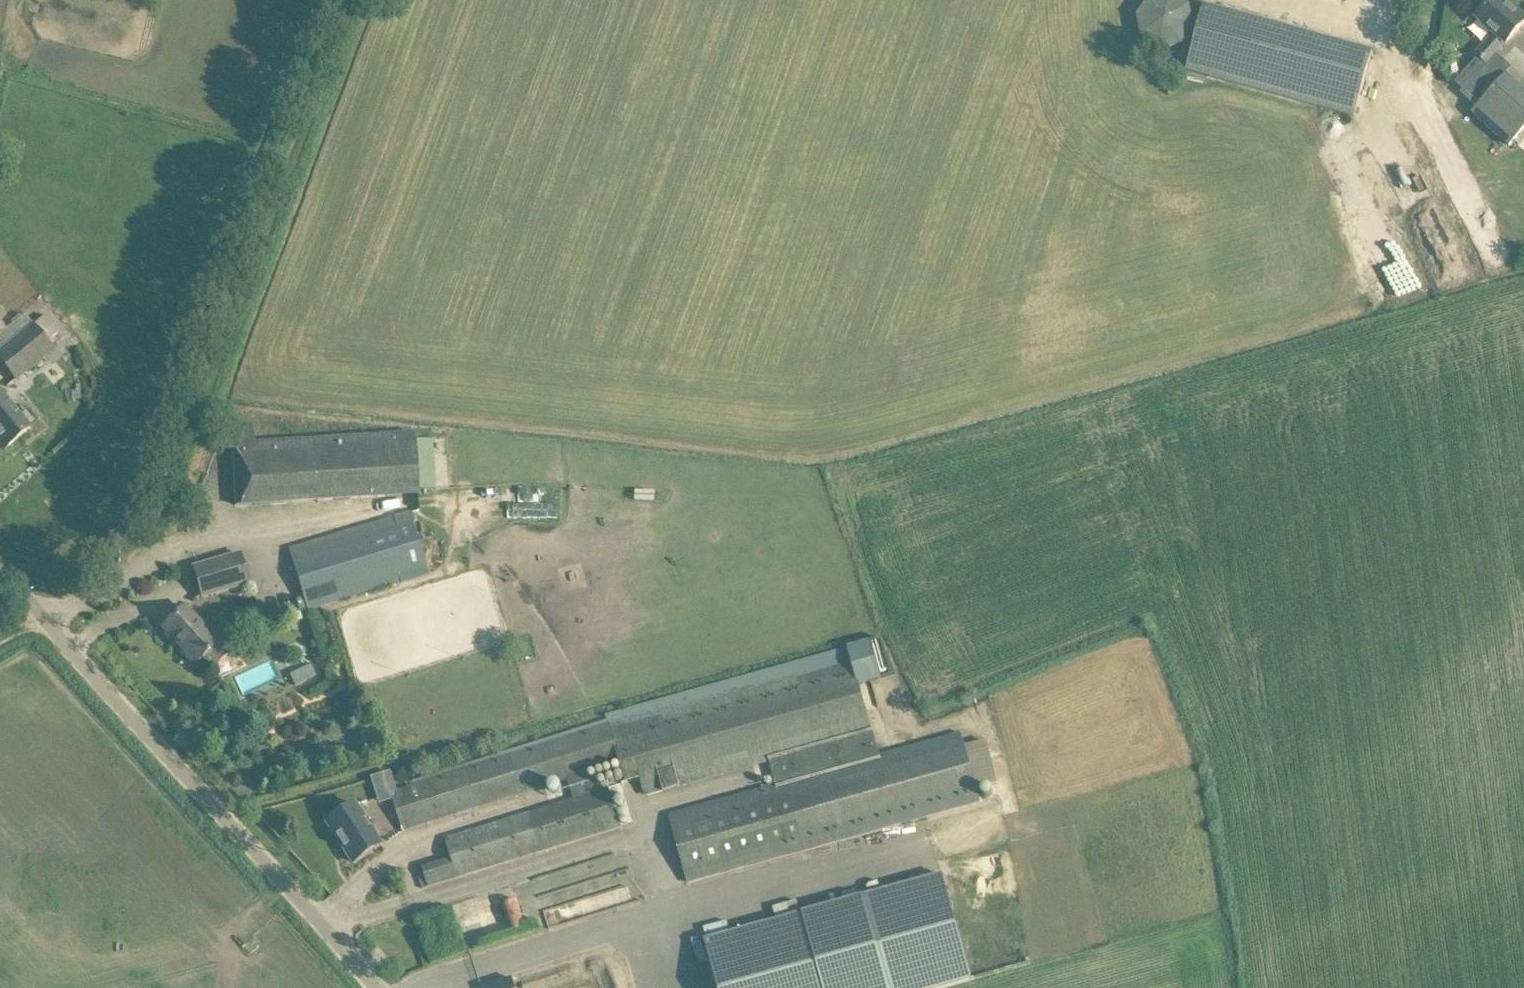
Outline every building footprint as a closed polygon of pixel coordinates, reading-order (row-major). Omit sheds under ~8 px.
[(1137,17),(1142,38),(1161,51),(1183,46),(1195,27),(1190,6),(1181,0),(1149,0),(1137,17)] [(1512,37),(1523,24),(1523,21),(1508,7),(1510,5),(1504,0),(1492,0),(1477,17),(1495,34),(1477,55),(1487,64),(1506,43),(1506,44),(1512,37)] [(1373,52),(1206,5),(1186,71),(1355,119),(1373,52)] [(1427,30),(1416,31),(1418,43),(1429,41),(1427,30)] [(1485,68),(1467,88),(1482,101),(1471,113),(1510,148),(1523,131),(1523,101),(1485,68)] [(0,353),(0,360),(17,380),(54,350),(48,342),(59,333),(45,316),(34,325),(0,353)] [(19,438),(31,429),(0,392),(0,439),(6,446),(4,448),(5,449),(19,438)] [(416,435),(256,445),(255,427),(223,429),(215,452),(234,451),(238,506),(420,495),(416,435)] [(309,610),(402,582),(429,573),(411,514),(383,522),(291,550),(309,610)] [(203,597),(222,591),(249,584),(240,554),(194,568),(203,597)] [(216,640),(199,622),(185,607),(163,628),(175,641),(176,640),(181,645),(180,647),(196,663),(203,657),(213,668),(230,653),(230,648),(219,637),(216,640)] [(859,686),(896,675),(881,640),(606,715),(608,720),(413,781),(415,786),(392,793),(404,830),(423,824),(440,819),(568,779),(575,799),(466,833),(447,839),(452,856),(459,878),(621,827),(609,788),(594,793),(588,773),(621,762),(627,781),(641,777),(646,794),(770,760),(776,784),(668,816),(688,884),(981,802),(966,747),(961,731),(880,754),(874,733),(872,734),(859,686)] [(383,845),(372,829),(356,804),(328,822),(338,838),(340,836),(347,847),(345,848),(355,863),(383,845)] [(429,886),(459,878),(452,856),(422,866),(429,886)] [(943,873),(704,939),(718,987),(945,987),(972,980),(943,873)] [(513,897),(465,911),(473,937),(521,923),(513,897)]
